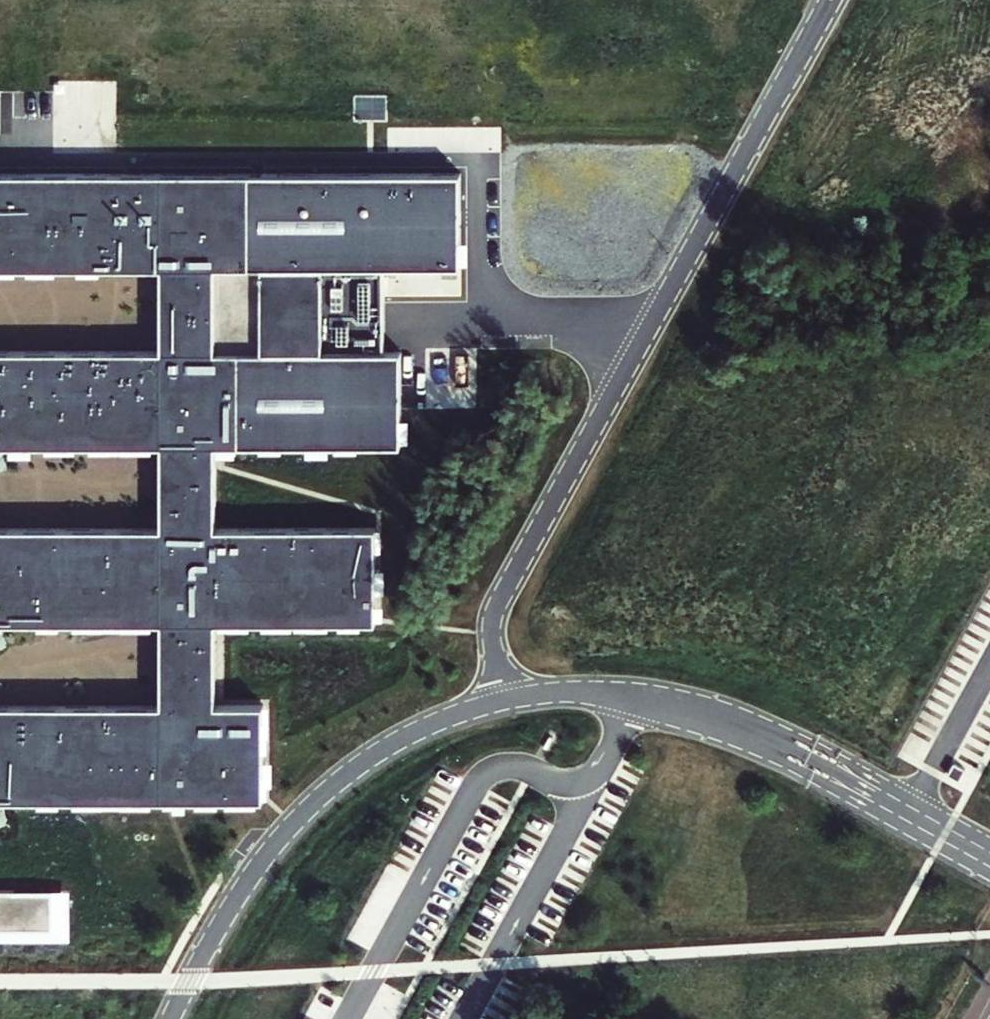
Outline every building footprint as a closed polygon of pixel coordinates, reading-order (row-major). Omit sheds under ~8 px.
[(390,526),(230,525),(229,442),(415,441),(417,349),(399,347),(397,264),(473,262),(474,165),(0,169),(0,267),(175,265),(175,346),(0,345),(0,442),(174,440),(174,522),(0,520),(0,622),(180,620),(180,701),(0,700),(0,796),(278,798),(278,703),(231,701),(230,619),(392,616),(390,526)] [(78,938),(76,889),(0,888),(0,938),(78,938)]
